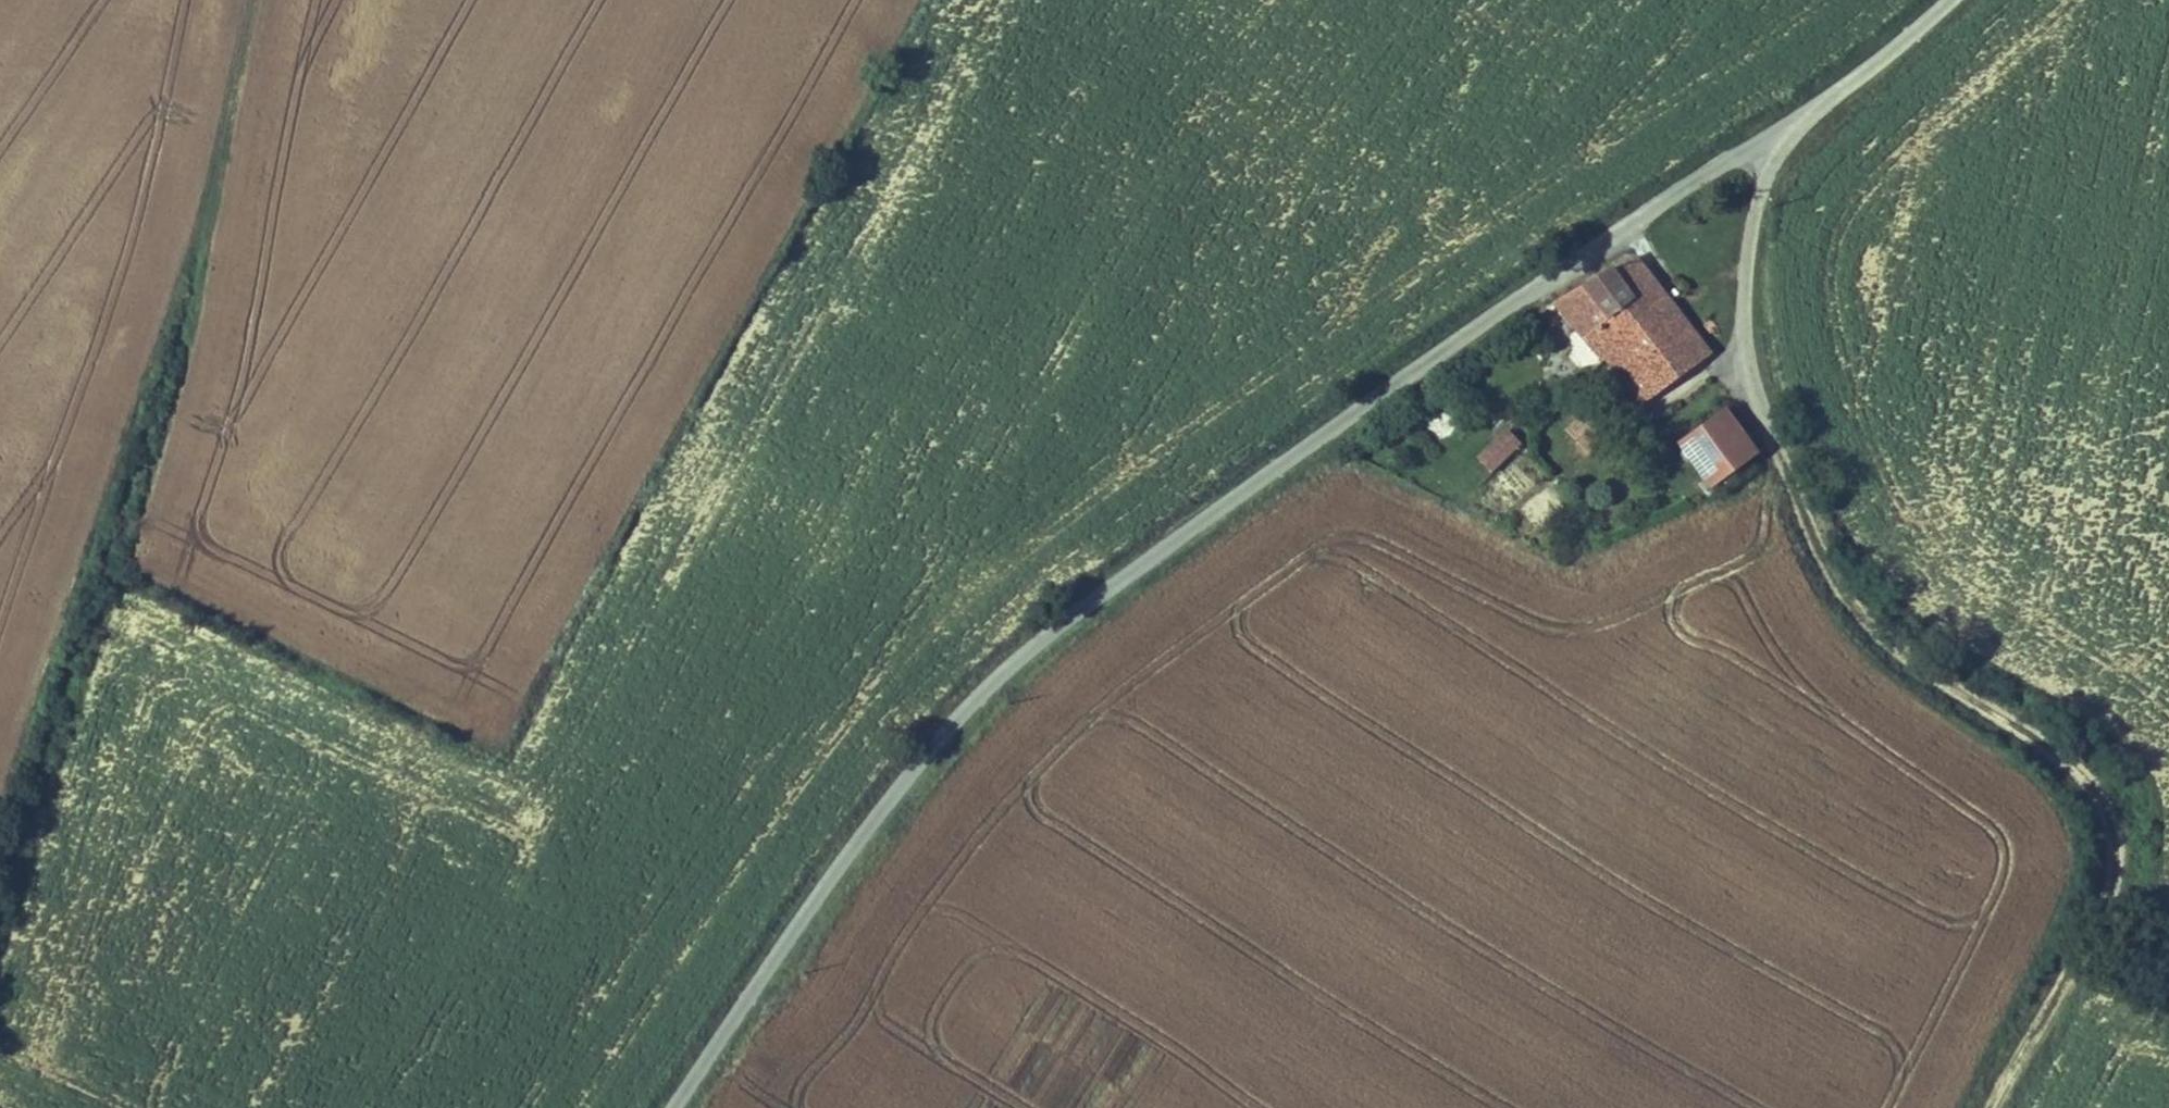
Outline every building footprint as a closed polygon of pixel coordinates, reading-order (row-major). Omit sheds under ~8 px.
[(1659,245),(1583,298),(1627,359),(1698,301),(1659,245)] [(1734,352),(1698,301),(1627,359),(1657,402),(1734,352)] [(1782,446),(1750,404),(1707,429),(1726,460),(1738,474),(1782,446)] [(1513,423),(1483,446),(1497,464),(1526,441),(1513,423)]
